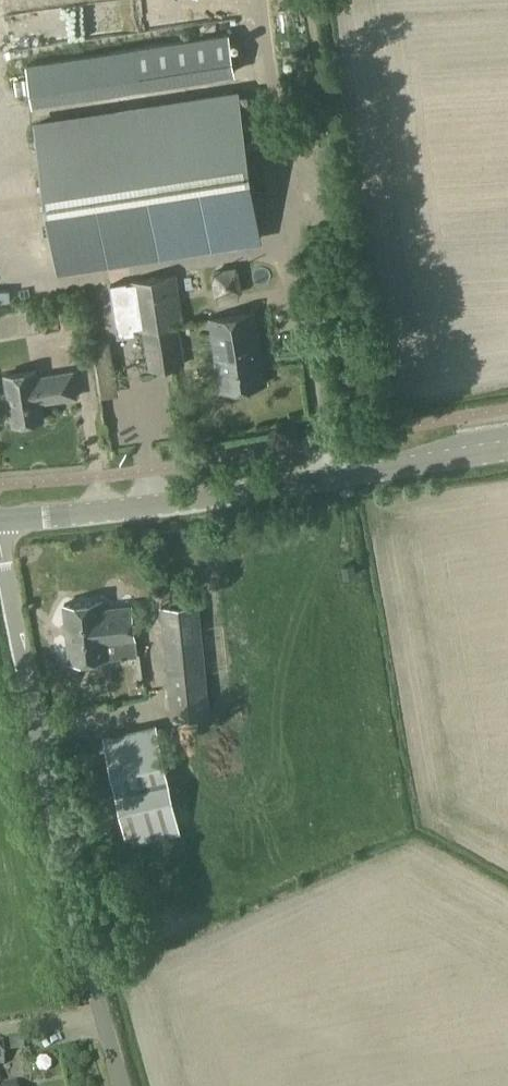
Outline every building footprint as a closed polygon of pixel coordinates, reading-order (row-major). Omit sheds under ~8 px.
[(238,76),(231,34),(28,65),(34,110),(238,76)] [(241,90),(36,125),(58,276),(266,244),(241,90)] [(208,267),(207,295),(235,295),(235,267),(208,267)] [(128,283),(113,286),(121,338),(137,336),(137,330),(141,329),(147,370),(186,363),(180,323),(184,322),(177,278),(131,286),(128,283)] [(267,383),(255,312),(209,319),(221,391),(267,383)] [(40,378),(39,369),(5,374),(9,403),(7,404),(9,418),(11,417),(12,427),(48,422),(44,400),(48,400),(49,405),(80,400),(76,371),(40,378)] [(356,562),(343,564),(344,576),(357,575),(356,562)] [(102,599),(64,603),(71,660),(109,656),(107,640),(135,637),(132,605),(103,608),(102,599)] [(210,713),(198,603),(162,607),(172,717),(210,713)] [(167,768),(156,724),(104,735),(114,781),(115,780),(129,843),(181,830),(166,768),(167,768)]
